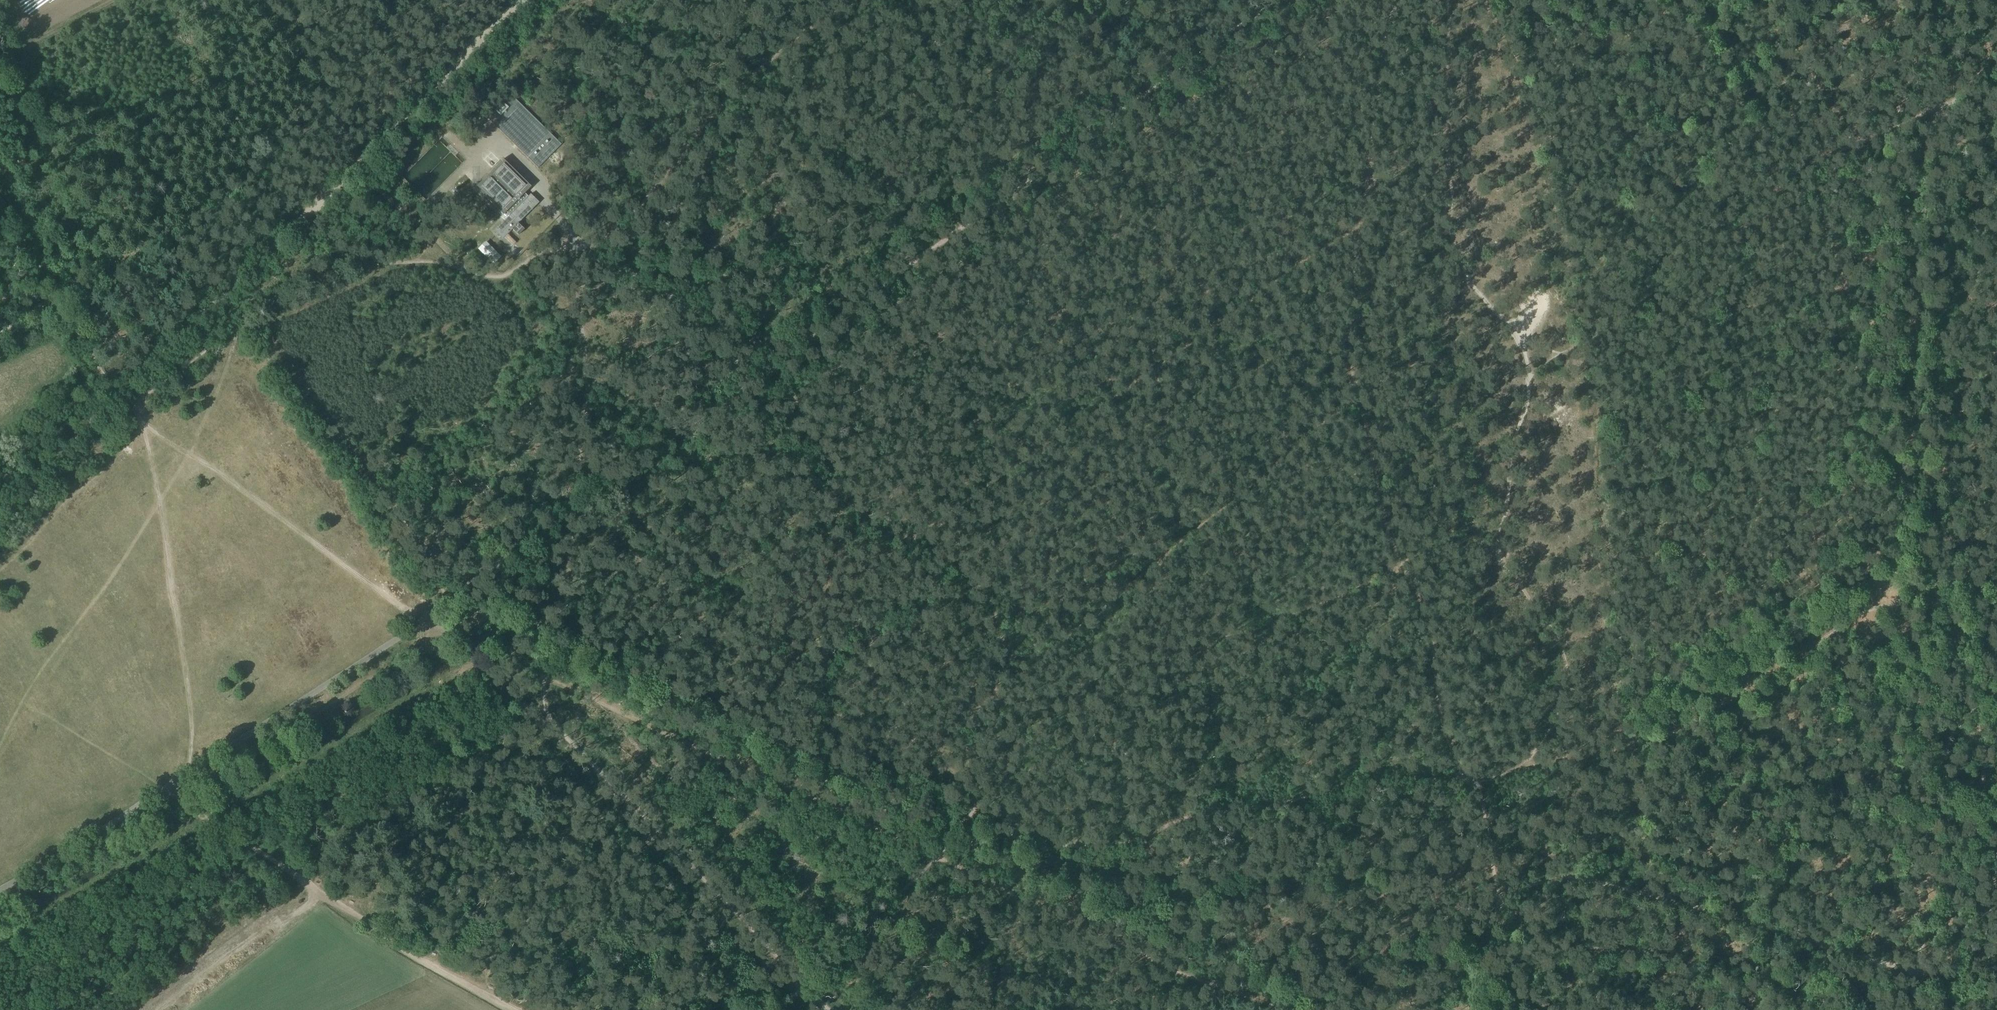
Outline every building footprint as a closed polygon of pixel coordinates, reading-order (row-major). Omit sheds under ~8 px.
[(562,144),(512,94),(488,117),(538,168),(562,144)] [(510,215),(495,230),(503,238),(512,228),(519,235),(525,229),(519,223),(540,202),(531,194),(528,196),(525,193),(532,186),(504,159),(476,187),(504,214),(506,211),(510,215)] [(486,242),(478,249),(494,264),(501,257),(486,242)]
